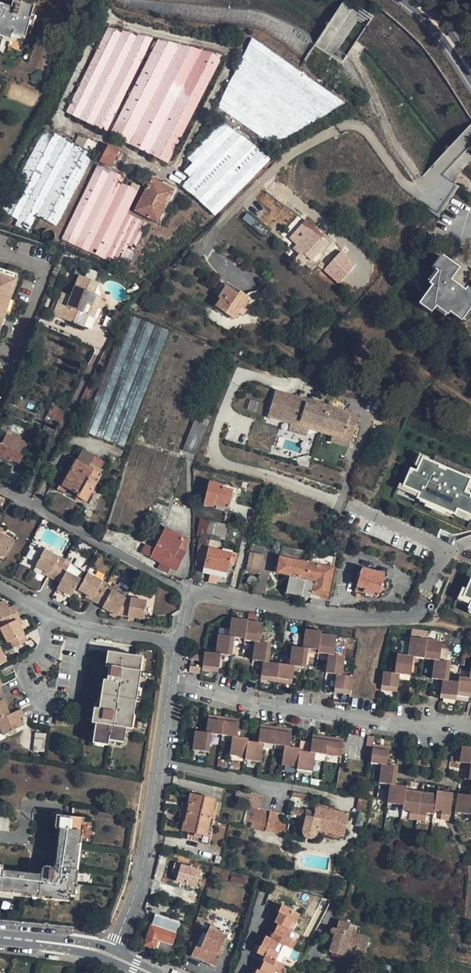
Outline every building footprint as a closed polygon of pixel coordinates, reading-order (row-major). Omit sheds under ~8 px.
[(11,34),(12,30),(26,35),(35,6),(20,2),(21,0),(11,0),(9,6),(0,4),(0,31),(11,34)] [(65,112),(168,163),(222,56),(107,28),(65,112)] [(25,39),(26,35),(12,30),(11,34),(25,39)] [(11,34),(0,31),(0,37),(9,40),(11,34)] [(215,106),(276,136),(345,96),(247,40),(235,65),(215,106)] [(276,147),(228,124),(182,175),(175,183),(193,192),(218,205),(276,147)] [(44,129),(2,211),(18,219),(14,226),(28,232),(37,216),(56,226),(92,160),(88,158),(91,152),(44,129)] [(98,163),(109,169),(115,158),(117,151),(106,146),(98,163)] [(126,156),(117,151),(115,158),(123,162),(126,156)] [(84,192),(125,212),(136,189),(96,168),(84,192)] [(134,210),(157,222),(172,191),(149,179),(134,210)] [(125,212),(84,192),(61,239),(118,263),(126,247),(133,250),(151,224),(125,212)] [(308,261),(322,245),(319,242),(320,240),(321,239),(315,234),(313,236),(299,224),(290,234),(297,240),(289,250),(295,255),(290,261),(299,269),(302,265),(298,262),(303,257),(308,261)] [(354,263),(336,250),(318,274),(335,287),(354,263)] [(465,289),(464,291),(450,281),(458,269),(440,256),(431,268),(437,273),(429,285),(431,286),(418,304),(431,313),(435,307),(447,316),(449,313),(461,321),(470,310),(470,292),(465,289)] [(0,275),(0,326),(15,280),(0,275)] [(73,297),(65,293),(55,316),(86,328),(90,317),(94,306),(99,308),(103,298),(95,294),(99,283),(82,276),(73,297)] [(248,298),(239,292),(237,295),(226,287),(218,299),(220,300),(215,306),(235,320),(239,315),(243,316),(246,311),(243,308),(248,298)] [(94,306),(90,317),(95,318),(99,308),(94,306)] [(82,431),(123,447),(169,331),(131,313),(82,431)] [(326,406),(297,398),(290,422),(308,427),(308,425),(320,428),(326,406)] [(357,415),(326,406),(320,428),(332,432),(331,434),(349,439),(357,415)] [(64,413),(53,407),(48,419),(56,423),(58,424),(64,413)] [(56,423),(48,419),(42,430),(50,434),(56,423)] [(184,449),(196,454),(207,426),(194,421),(184,449)] [(308,427),(290,422),(287,430),(305,436),(308,427)] [(233,443),(237,428),(227,425),(225,430),(222,440),(233,443)] [(0,445),(22,455),(28,443),(6,433),(0,445)] [(349,439),(331,434),(329,443),(347,448),(349,439)] [(0,445),(0,456),(18,465),(22,455),(0,445)] [(61,489),(86,502),(91,493),(94,486),(100,476),(107,463),(82,450),(61,489)] [(406,468),(399,485),(415,492),(413,497),(421,501),(442,510),(451,513),(453,508),(467,514),(470,505),(470,496),(460,491),(466,478),(442,468),(441,470),(427,465),(428,462),(418,458),(412,471),(406,468)] [(208,480),(202,504),(212,507),(212,504),(227,508),(233,487),(208,480)] [(440,514),(442,510),(421,501),(419,505),(440,514)] [(226,513),(227,508),(212,504),(212,507),(211,509),(226,513)] [(211,541),(215,523),(202,520),(198,539),(202,539),(211,541)] [(7,559),(16,541),(2,534),(4,529),(0,527),(0,555),(7,559)] [(149,555),(151,553),(149,557),(159,563),(157,567),(166,571),(168,567),(177,571),(187,552),(185,551),(179,548),(183,540),(180,539),(182,535),(165,527),(154,549),(154,548),(153,546),(152,544),(149,543),(148,543),(146,544),(145,544),(143,546),(143,547),(142,548),(142,550),(143,552),(144,553),(146,554),(147,554),(149,555)] [(179,548),(185,551),(190,539),(182,535),(180,539),(183,540),(179,548)] [(202,539),(195,564),(202,566),(200,571),(210,573),(219,576),(227,577),(232,560),(229,559),(230,554),(213,551),(215,542),(211,541),(202,539)] [(323,539),(321,552),(329,554),(330,547),(332,540),(323,539)] [(280,553),(306,559),(307,550),(282,545),(280,553)] [(59,557),(45,549),(36,567),(40,569),(44,571),(50,574),(48,577),(60,583),(57,589),(63,592),(72,596),(81,579),(67,572),(70,567),(64,564),(57,561),(59,557)] [(247,550),(242,569),(259,572),(264,554),(247,550)] [(310,563),(332,567),(334,557),(327,556),(312,553),(310,563)] [(276,572),(290,575),(285,597),(303,600),(303,598),(310,600),(311,594),(326,597),(332,567),(310,563),(279,556),(276,572)] [(356,586),(365,588),(364,592),(377,596),(377,594),(382,575),(382,573),(362,568),(356,586)] [(242,569),(240,578),(242,578),(243,578),(244,578),(245,578),(246,579),(247,580),(247,579),(248,578),(250,577),(251,576),(252,576),(254,577),(256,577),(256,578),(257,579),(259,572),(242,569)] [(123,597),(101,585),(103,581),(99,579),(87,573),(79,591),(87,595),(94,598),(92,600),(103,606),(103,607),(112,612),(117,615),(127,616),(134,617),(144,619),(147,599),(131,597),(131,600),(126,599),(127,597),(124,595),(123,597)] [(219,576),(210,573),(208,582),(217,584),(219,576)] [(377,594),(382,594),(386,592),(388,590),(389,587),(389,584),(389,581),(387,578),(385,576),(382,575),(377,594)] [(467,578),(460,595),(469,599),(465,607),(470,610),(470,580),(467,578)] [(7,644),(10,642),(25,635),(21,627),(18,621),(21,619),(18,612),(12,615),(5,601),(0,604),(0,629),(7,644)] [(260,680),(292,685),(294,667),(298,667),(306,668),(308,651),(318,652),(317,654),(328,656),(325,674),(337,675),(334,694),(350,696),(353,678),(342,676),(345,658),(334,656),(336,637),(321,635),(321,633),(305,630),(302,649),(291,648),(289,665),(269,663),(272,644),(260,643),(263,624),(247,622),(247,621),(230,619),(228,638),(217,636),(215,654),(204,653),(203,656),(202,663),(201,671),(218,674),(221,656),(232,657),(234,639),(254,642),(252,660),(263,662),(260,680)] [(25,635),(10,642),(13,649),(18,647),(28,641),(25,635)] [(411,639),(409,657),(404,656),(398,655),(395,674),(384,673),(381,690),(398,693),(400,675),(411,677),(414,658),(435,661),(432,680),(443,681),(440,699),(457,702),(457,697),(470,699),(470,673),(470,679),(460,677),(459,683),(449,681),(451,663),(440,661),(443,643),(411,639)] [(127,728),(138,656),(108,651),(107,658),(106,665),(109,666),(107,680),(103,679),(99,708),(95,707),(92,722),(96,722),(94,737),(109,739),(124,741),(127,728)] [(202,663),(203,656),(191,654),(190,657),(190,661),(202,663)] [(138,656),(127,728),(131,728),(134,710),(143,657),(138,656)] [(4,736),(11,732),(17,730),(24,726),(21,719),(17,712),(11,715),(7,706),(3,700),(6,699),(1,687),(2,687),(0,683),(0,728),(4,736)] [(17,712),(21,719),(26,716),(24,713),(22,709),(17,712)] [(57,724),(70,725),(71,716),(65,715),(58,714),(57,724)] [(292,730),(261,725),(258,744),(254,743),(248,742),(249,741),(238,739),(240,722),(208,717),(206,734),(195,733),(192,751),(209,754),(212,735),(232,738),(229,757),(246,759),(246,761),(261,764),(264,745),(285,748),(282,767),(297,769),(297,771),(313,774),(316,754),(342,758),(344,740),(313,736),(310,754),(300,752),(300,750),(289,748),(292,730)] [(45,751),(45,733),(34,733),(34,751),(45,751)] [(437,795),(407,791),(407,787),(403,787),(397,786),(399,768),(388,767),(390,748),(374,746),(374,748),(371,764),(382,766),(379,784),(390,785),(388,804),(404,806),(404,811),(411,812),(410,819),(426,822),(427,815),(435,816),(435,815),(442,816),(442,820),(451,822),(455,794),(438,792),(437,795)] [(459,747),(456,763),(461,764),(467,764),(465,780),(469,781),(467,796),(459,795),(456,813),(470,815),(470,748),(459,747)] [(243,826),(283,834),(286,822),(281,821),(283,813),(280,812),(282,802),(250,793),(237,790),(234,800),(247,804),(241,826),(229,823),(228,827),(242,830),(243,826)] [(205,838),(216,803),(192,795),(189,805),(190,806),(185,821),(184,821),(181,830),(205,838)] [(366,809),(369,797),(358,795),(356,807),(366,809)] [(179,820),(184,821),(185,821),(190,806),(189,805),(184,804),(179,820)] [(314,818),(306,816),(302,832),(302,834),(304,836),(305,837),(309,839),(311,838),(313,837),(315,836),(316,833),(317,831),(343,836),(348,815),(316,807),(315,812),(314,818)] [(55,815),(53,828),(59,829),(62,830),(57,868),(54,867),(46,867),(44,867),(43,867),(42,869),(41,870),(41,876),(40,880),(1,876),(2,871),(2,867),(0,866),(0,890),(50,897),(50,901),(67,903),(69,898),(78,818),(60,816),(55,815)] [(83,819),(78,818),(69,898),(73,898),(83,819)] [(59,829),(54,867),(57,868),(62,830),(59,829)] [(170,878),(175,880),(180,864),(175,862),(170,878)] [(197,887),(202,869),(181,863),(176,882),(197,887)] [(41,876),(2,871),(1,876),(40,880),(41,876)] [(337,896),(345,898),(347,890),(338,887),(337,896)] [(50,897),(0,890),(0,895),(50,901),(50,897)] [(292,933),(300,918),(291,913),(292,911),(284,907),(281,914),(282,915),(277,925),(281,927),(288,931),(291,932),(292,933)] [(168,954),(179,924),(155,916),(153,921),(145,945),(154,948),(157,940),(160,941),(157,950),(168,954)] [(336,939),(332,950),(343,953),(344,950),(354,953),(357,947),(368,950),(372,938),(361,934),(351,930),(354,923),(342,919),(339,927),(338,927),(337,927),(335,929),(335,930),(335,931),(336,933),(337,934),(336,939)] [(210,921),(208,926),(224,933),(226,927),(210,921)] [(351,930),(361,934),(364,926),(354,923),(351,930)] [(191,956),(216,966),(222,949),(218,947),(224,933),(208,926),(202,942),(197,940),(191,956)] [(287,940),(291,932),(288,931),(281,927),(276,935),(275,935),(272,942),(279,946),(280,946),(281,944),(288,948),(291,942),(287,940)] [(272,942),(268,940),(264,947),(263,946),(262,946),(258,955),(265,959),(275,963),(279,954),(276,952),(279,946),(272,942)] [(357,947),(354,953),(344,950),(343,953),(365,961),(369,951),(368,950),(357,947)] [(265,959),(263,963),(264,964),(260,972),(280,972),(283,968),(275,963),(265,959)]
